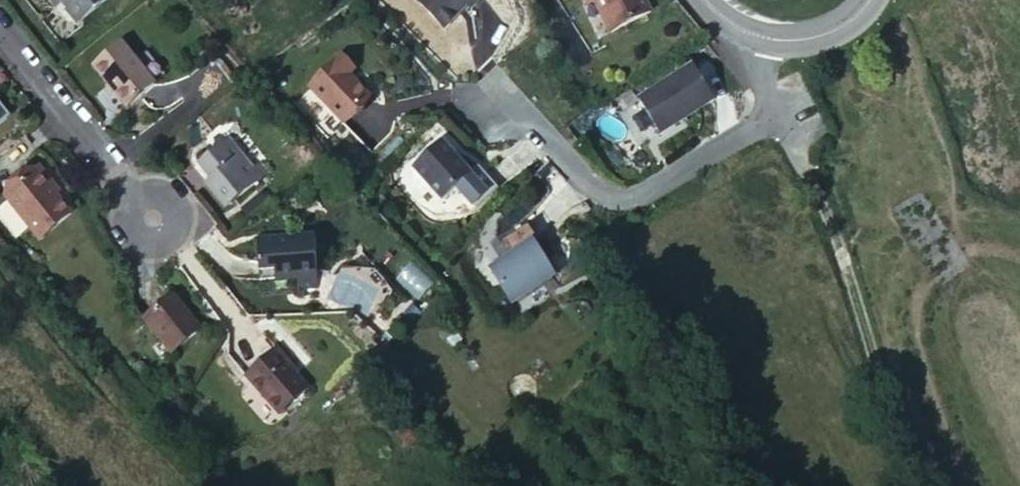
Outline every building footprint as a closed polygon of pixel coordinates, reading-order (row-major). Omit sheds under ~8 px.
[(106,0),(64,0),(81,21),(106,0)] [(444,28),(468,6),(471,10),(481,0),(417,0),(444,28)] [(610,31),(650,12),(645,0),(595,0),(610,31)] [(121,44),(94,65),(127,107),(154,84),(136,61),(121,44)] [(147,52),(136,61),(154,84),(166,75),(147,52)] [(341,55),(309,86),(343,123),(370,97),(349,75),(355,70),(341,55)] [(693,65),(638,99),(660,134),(714,100),(693,65)] [(207,183),(225,206),(269,172),(237,133),(199,163),(212,179),(207,183)] [(442,141),(414,167),(444,197),(471,171),(442,141)] [(36,171),(56,195),(59,192),(40,168),(36,171)] [(39,239),(71,213),(36,171),(5,196),(39,239)] [(501,261),(488,270),(509,303),(557,273),(535,240),(526,226),(502,241),(507,250),(497,256),(501,261)] [(315,237),(258,240),(260,280),(297,278),(298,288),(318,286),(315,237)] [(171,353),(200,329),(173,295),(144,318),(171,353)] [(291,365),(277,349),(246,375),(279,413),(308,389),(289,366),(291,365)]
